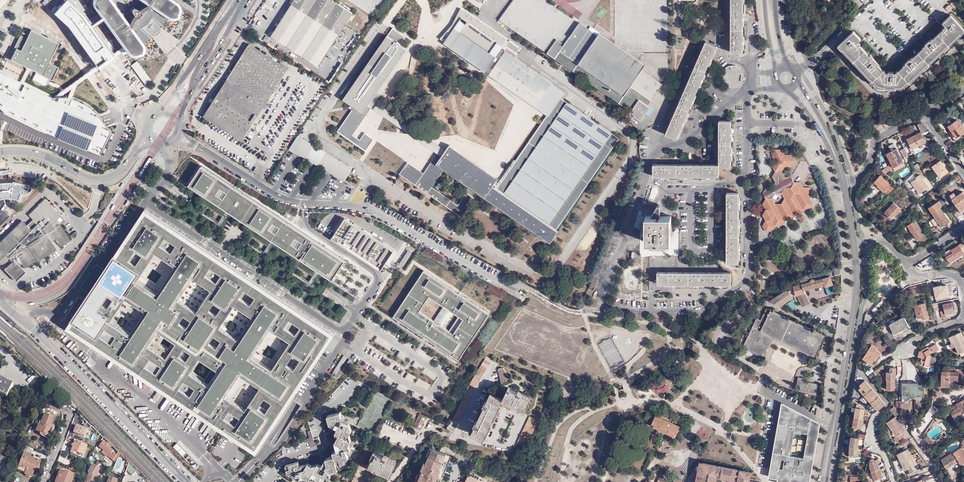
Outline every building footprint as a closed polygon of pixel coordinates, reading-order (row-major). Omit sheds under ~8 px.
[(161,28),(163,27),(163,26),(164,24),(165,23),(166,21),(166,20),(167,19),(168,17),(168,15),(169,15),(170,16),(171,16),(172,16),(173,16),(174,16),(175,15),(176,15),(177,15),(177,14),(178,13),(178,12),(179,12),(179,11),(179,9),(179,8),(178,7),(178,6),(177,5),(176,4),(177,3),(172,0),(146,0),(148,2),(150,3),(149,4),(147,5),(145,6),(144,7),(143,8),(141,9),(140,10),(139,9),(138,8),(137,8),(136,7),(135,7),(134,7),(132,9),(132,10),(133,11),(133,12),(134,13),(134,14),(135,15),(134,16),(133,18),(132,19),(131,21),(130,22),(130,23),(129,25),(128,23),(127,23),(110,0),(97,0),(97,1),(97,2),(97,4),(97,5),(98,6),(97,7),(105,18),(106,19),(106,20),(106,21),(106,22),(107,23),(107,24),(108,23),(109,24),(110,24),(125,45),(127,48),(130,52),(131,51),(131,52),(132,52),(133,53),(134,54),(135,54),(136,54),(137,54),(138,53),(139,53),(140,53),(140,52),(141,52),(141,51),(142,50),(142,49),(142,48),(142,47),(142,46),(142,45),(142,44),(141,44),(141,43),(142,43),(144,42),(147,41),(149,39),(151,38),(153,37),(155,35),(156,34),(158,33),(158,32),(159,31),(160,30),(161,28)] [(346,10),(337,5),(334,3),(332,2),(330,0),(296,0),(272,37),(319,68),(324,60),(334,45),(353,16),(346,10)] [(528,39),(533,39),(533,2),(530,0),(512,0),(499,21),(528,39)] [(731,52),(743,52),(743,40),(743,17),(743,0),(731,0),(731,52)] [(337,5),(346,10),(348,7),(340,1),(337,5)] [(440,39),(444,42),(461,18),(466,22),(460,32),(489,53),(496,44),(502,48),(508,39),(461,7),(452,25),(440,39)] [(951,16),(943,23),(945,26),(944,27),(945,28),(931,41),(930,40),(924,45),(925,47),(911,59),(910,58),(904,64),(905,65),(896,74),(893,74),(893,72),(888,72),(888,73),(885,74),(876,64),(877,63),(872,57),(871,58),(858,44),(859,44),(858,42),(861,39),(853,31),(839,44),(868,76),(877,86),(881,87),(897,88),(901,88),(902,87),(963,30),(951,16)] [(496,44),(489,53),(460,32),(466,22),(461,18),(444,42),(443,44),(485,73),(502,48),(496,44)] [(546,52),(568,67),(583,77),(629,111),(629,112),(639,119),(648,107),(647,105),(662,84),(641,70),(644,65),(599,33),(597,35),(579,22),(562,46),(560,44),(561,42),(556,38),(546,52)] [(353,135),(372,108),(372,107),(368,104),(372,99),(400,58),(406,49),(401,45),(406,37),(394,28),(345,99),(355,107),(338,131),(366,150),(374,139),(366,133),(361,141),(353,135)] [(49,62),(58,43),(31,29),(28,35),(24,44),(19,42),(18,41),(18,42),(17,42),(15,47),(15,48),(16,48),(11,59),(27,67),(42,74),(49,78),(53,76),(58,66),(49,62)] [(22,32),(17,42),(18,42),(18,41),(19,42),(24,44),(28,35),(22,32)] [(717,46),(706,41),(666,134),(677,139),(683,125),(693,103),(701,83),(711,60),(717,46)] [(340,49),(334,45),(324,60),(330,63),(340,49)] [(288,70),(248,46),(204,117),(242,142),(288,70)] [(72,88),(124,51),(119,49),(67,86),(72,88)] [(88,69),(97,64),(88,49),(79,54),(88,69)] [(538,105),(552,85),(506,52),(490,75),(531,104),(532,102),(538,105)] [(27,67),(11,59),(25,66),(33,70),(49,78),(42,74),(27,67)] [(25,81),(30,72),(29,71),(33,70),(25,66),(26,70),(25,69),(21,78),(23,79),(25,81)] [(724,74),(724,78),(725,81),(727,83),(729,85),(733,86),(736,85),(739,84),(741,81),(743,77),(742,73),(740,69),(736,68),(733,67),(730,68),(727,69),(725,71),(724,74)] [(33,112),(34,109),(35,99),(65,93),(72,88),(67,86),(62,89),(34,94),(30,87),(25,81),(23,79),(21,78),(14,75),(8,74),(2,74),(0,75),(0,80),(3,79),(8,79),(13,80),(18,82),(24,87),(28,93),(29,98),(30,102),(29,107),(28,111),(25,116),(23,118),(17,123),(14,124),(9,125),(4,125),(0,125),(0,124),(0,129),(3,130),(14,130),(21,127),(24,124),(28,120),(32,115),(33,112)] [(27,99),(26,96),(23,89),(17,84),(11,82),(3,82),(0,83),(0,122),(1,122),(8,123),(11,123),(17,120),(20,118),(23,114),(27,108),(27,102),(27,99)] [(560,98),(562,99),(566,94),(552,85),(538,105),(536,107),(548,116),(560,98)] [(75,90),(65,110),(49,103),(39,124),(71,139),(81,118),(97,125),(107,106),(75,90)] [(442,156),(438,153),(423,173),(409,163),(401,175),(462,217),(475,198),(467,193),(458,205),(432,187),(446,167),(503,206),(552,240),(559,231),(557,230),(588,184),(619,139),(562,99),(560,98),(548,116),(496,189),(493,186),(498,179),(449,145),(446,150),(442,156)] [(372,107),(372,108),(403,129),(438,153),(442,156),(446,150),(407,123),(372,99),(368,104),(372,107)] [(97,125),(81,118),(71,139),(99,154),(110,133),(97,125)] [(948,126),(956,138),(963,133),(963,129),(958,120),(948,126)] [(718,121),(719,164),(719,169),(731,169),(731,156),(731,133),(731,121),(718,121)] [(19,136),(33,141),(35,135),(21,130),(19,136)] [(923,131),(907,139),(913,149),(927,142),(924,137),(925,136),(923,131)] [(296,151),(345,181),(353,168),(304,138),(296,151)] [(789,163),(792,164),(794,159),(791,154),(785,154),(782,148),(775,148),(772,154),(775,159),(772,165),(775,171),(772,175),(775,181),(772,186),(775,192),(782,192),(785,198),(782,203),(775,203),(772,208),(766,208),(763,214),(766,219),(763,225),(766,230),(772,230),(775,225),(782,225),(785,219),(791,219),(794,214),(800,214),(804,208),(810,208),(813,203),(810,197),(813,192),(810,186),(804,186),(801,186),(799,183),(794,182),(794,181),(791,176),(785,175),(782,170),(781,170),(781,168),(783,168),(785,165),(788,165),(789,163)] [(891,149),(886,152),(894,167),(904,162),(897,148),(892,151),(891,149)] [(939,159),(932,164),(934,166),(933,166),(937,172),(936,172),(940,178),(948,172),(941,161),(940,161),(939,159)] [(719,164),(653,164),(653,176),(664,176),(689,176),(706,176),(719,176),(719,169),(719,164)] [(346,263),(203,168),(190,187),(334,281),(346,263)] [(881,175),(875,181),(878,185),(878,186),(884,191),(887,188),(891,184),(881,175)] [(29,186),(19,182),(10,181),(10,183),(1,183),(0,183),(0,198),(4,198),(11,198),(18,200),(20,194),(25,196),(29,186)] [(775,192),(772,186),(766,186),(762,192),(766,198),(763,203),(766,208),(772,208),(775,203),(772,198),(775,192)] [(952,199),(961,212),(963,210),(963,194),(963,192),(952,199)] [(739,193),(727,193),(727,263),(739,263),(739,248),(739,227),(739,206),(739,193)] [(50,239),(53,237),(54,239),(60,246),(70,240),(60,224),(59,223),(58,224),(54,221),(60,215),(44,198),(28,214),(32,219),(34,220),(28,227),(26,225),(21,220),(0,241),(0,262),(2,264),(8,259),(11,262),(6,267),(5,266),(4,268),(15,280),(25,271),(19,265),(21,263),(24,268),(37,260),(37,261),(56,249),(51,241),(50,239)] [(894,203),(885,212),(891,218),(895,214),(896,215),(901,209),(894,203)] [(650,241),(667,241),(672,241),(672,216),(665,216),(661,216),(661,205),(658,205),(652,214),(652,216),(649,216),(646,216),(646,241),(650,241)] [(623,208),(620,206),(615,217),(618,218),(623,208)] [(940,207),(932,213),(941,227),(950,221),(940,207)] [(165,221),(146,208),(70,323),(256,446),(332,331),(165,221)] [(54,221),(58,224),(59,223),(60,224),(66,220),(60,215),(54,221)] [(123,215),(120,222),(125,225),(128,218),(123,215)] [(394,250),(345,218),(332,238),(381,270),(394,250)] [(915,220),(908,225),(912,232),(917,240),(925,234),(915,220)] [(586,250),(601,227),(594,223),(579,245),(586,250)] [(667,250),(667,241),(650,241),(651,251),(667,250)] [(777,256),(777,241),(766,241),(766,256),(777,256)] [(951,250),(953,253),(946,257),(950,263),(963,254),(963,252),(963,251),(963,245),(963,243),(951,250)] [(404,265),(412,253),(407,250),(399,262),(404,265)] [(810,302),(804,290),(824,284),(825,286),(832,283),(829,276),(840,273),(840,266),(818,272),(817,272),(802,276),(791,281),(790,281),(789,287),(787,287),(768,300),(779,305),(793,296),(794,295),(797,302),(799,301),(802,306),(810,302)] [(490,313),(425,271),(395,316),(460,359),(490,313)] [(731,272),(658,272),(657,284),(669,284),(690,284),(714,284),(731,284),(731,272)] [(926,302),(915,305),(918,318),(924,316),(924,318),(929,317),(926,302)] [(953,302),(943,304),(945,310),(941,311),(942,318),(947,317),(946,314),(955,312),(953,302)] [(760,320),(756,318),(742,347),(763,357),(773,337),(814,356),(824,335),(766,308),(760,320)] [(904,316),(889,324),(895,334),(909,326),(904,316)] [(951,335),(955,346),(959,353),(963,351),(963,337),(962,331),(951,335)] [(872,344),(863,358),(872,364),(875,358),(877,359),(881,353),(876,349),(877,348),(872,344)] [(924,351),(919,350),(917,356),(921,357),(920,361),(921,362),(925,363),(924,365),(928,367),(932,353),(940,350),(938,344),(930,347),(930,349),(927,349),(924,351)] [(492,359),(486,355),(469,382),(474,386),(492,359)] [(889,370),(885,370),(885,389),(895,389),(895,365),(889,365),(889,370)] [(872,366),(866,371),(869,375),(875,370),(872,366)] [(508,375),(503,368),(501,368),(500,368),(499,369),(498,370),(499,381),(500,382),(501,382),(508,378),(508,376),(508,375)] [(957,371),(941,370),(941,387),(948,387),(949,380),(957,381),(957,371)] [(132,382),(138,380),(140,388),(148,385),(146,378),(139,380),(137,373),(129,375),(132,382)] [(798,377),(796,385),(800,386),(799,390),(815,393),(817,384),(801,380),(802,378),(798,377)] [(9,396),(14,385),(5,381),(5,380),(4,379),(3,380),(0,379),(0,392),(9,396)] [(866,379),(860,384),(862,386),(860,388),(878,410),(886,403),(866,379)] [(651,384),(653,395),(668,392),(666,381),(651,384)] [(474,386),(468,383),(450,418),(449,418),(445,426),(452,430),(474,386)] [(924,385),(919,385),(902,384),(902,394),(915,395),(915,396),(924,396),(924,385)] [(503,398),(489,392),(469,431),(484,438),(503,399),(509,402),(508,404),(519,409),(520,408),(525,410),(532,398),(509,387),(503,398)] [(156,400),(162,390),(158,388),(152,398),(156,400)] [(374,432),(390,397),(384,394),(374,388),(357,425),(374,432)] [(945,410),(935,418),(938,423),(948,414),(951,413),(953,417),(955,416),(955,417),(963,413),(963,399),(945,410)] [(168,407),(174,410),(177,404),(172,400),(168,407)] [(821,423),(783,402),(781,410),(815,429),(815,430),(818,430),(817,435),(818,435),(821,423)] [(860,404),(857,404),(853,426),(862,427),(865,410),(860,404)] [(890,409),(895,416),(900,413),(894,406),(890,409)] [(769,476),(777,478),(799,481),(809,481),(818,435),(817,435),(818,430),(815,430),(815,429),(781,410),(770,469),(769,476)] [(344,423),(340,412),(328,416),(330,425),(338,429),(336,433),(337,438),(335,442),(337,450),(334,451),(331,457),(326,458),(322,466),(319,464),(312,466),(308,464),(300,466),(299,462),(286,465),(288,474),(293,473),(294,478),(298,476),(302,479),(307,478),(311,480),(316,478),(320,481),(326,479),(329,475),(333,474),(335,470),(338,469),(341,464),(344,463),(347,458),(346,454),(348,450),(347,446),(349,443),(347,437),(350,433),(347,426),(344,423)] [(425,415),(419,412),(412,426),(418,429),(425,415)] [(188,423),(195,427),(200,417),(194,413),(188,423)] [(54,417),(45,414),(40,425),(39,424),(36,430),(47,435),(54,417)] [(683,429),(657,415),(652,425),(676,436),(677,434),(680,436),(683,429)] [(89,429),(91,426),(81,416),(79,421),(89,429)] [(524,445),(536,419),(530,416),(518,442),(524,445)] [(892,427),(897,435),(893,438),(896,441),(904,436),(902,432),(905,430),(896,416),(886,422),(890,428),(892,427)] [(202,433),(206,436),(212,426),(207,424),(202,433)] [(100,434),(91,426),(89,429),(98,437),(100,434)] [(305,438),(310,447),(317,444),(312,434),(305,438)] [(849,447),(850,447),(858,447),(860,438),(856,437),(855,439),(851,438),(849,447)] [(116,460),(120,454),(118,452),(117,451),(116,453),(115,454),(111,451),(112,450),(107,446),(105,445),(106,443),(103,440),(99,446),(102,449),(105,452),(104,453),(109,458),(110,457),(112,459),(111,460),(115,463),(116,461),(116,460)] [(77,453),(84,455),(87,445),(76,441),(71,453),(76,455),(77,453)] [(182,455),(187,451),(178,442),(173,446),(182,455)] [(30,456),(33,449),(24,446),(22,451),(24,452),(19,466),(27,469),(25,474),(32,477),(35,470),(37,470),(41,460),(30,456)] [(858,447),(850,447),(850,456),(859,456),(859,447),(858,447)] [(941,459),(946,468),(959,461),(960,463),(963,460),(963,451),(962,447),(948,455),(941,459)] [(897,454),(905,470),(915,465),(907,448),(897,454)] [(941,459),(948,455),(944,448),(938,452),(941,459)] [(368,464),(369,464),(391,477),(398,463),(388,458),(389,457),(385,455),(385,456),(376,450),(368,464)] [(422,473),(419,480),(417,479),(416,481),(437,481),(439,478),(446,464),(445,463),(448,456),(434,450),(431,456),(430,456),(427,463),(424,470),(422,473)] [(11,460),(0,455),(0,463),(8,467),(11,460)] [(871,471),(880,468),(877,462),(876,462),(875,460),(874,459),(873,459),(872,459),(871,459),(870,460),(870,461),(870,462),(870,467),(871,471)] [(369,464),(368,464),(363,461),(353,481),(360,481),(369,464)] [(700,461),(697,461),(691,470),(698,471),(700,461)] [(716,476),(738,480),(738,481),(758,481),(749,480),(751,472),(700,461),(698,471),(696,481),(715,481),(716,476)] [(130,463),(127,470),(132,476),(137,471),(130,463)] [(92,464),(88,473),(89,473),(85,481),(95,481),(97,478),(97,477),(99,474),(98,473),(100,469),(97,467),(97,466),(92,464)] [(874,480),(883,476),(880,468),(871,471),(874,480)] [(75,474),(66,471),(65,473),(62,471),(58,481),(72,481),(75,474)] [(661,473),(658,481),(668,481),(670,476),(661,473)] [(471,475),(466,481),(477,481),(478,479),(482,481),(483,479),(474,474),(473,476),(471,475)]
